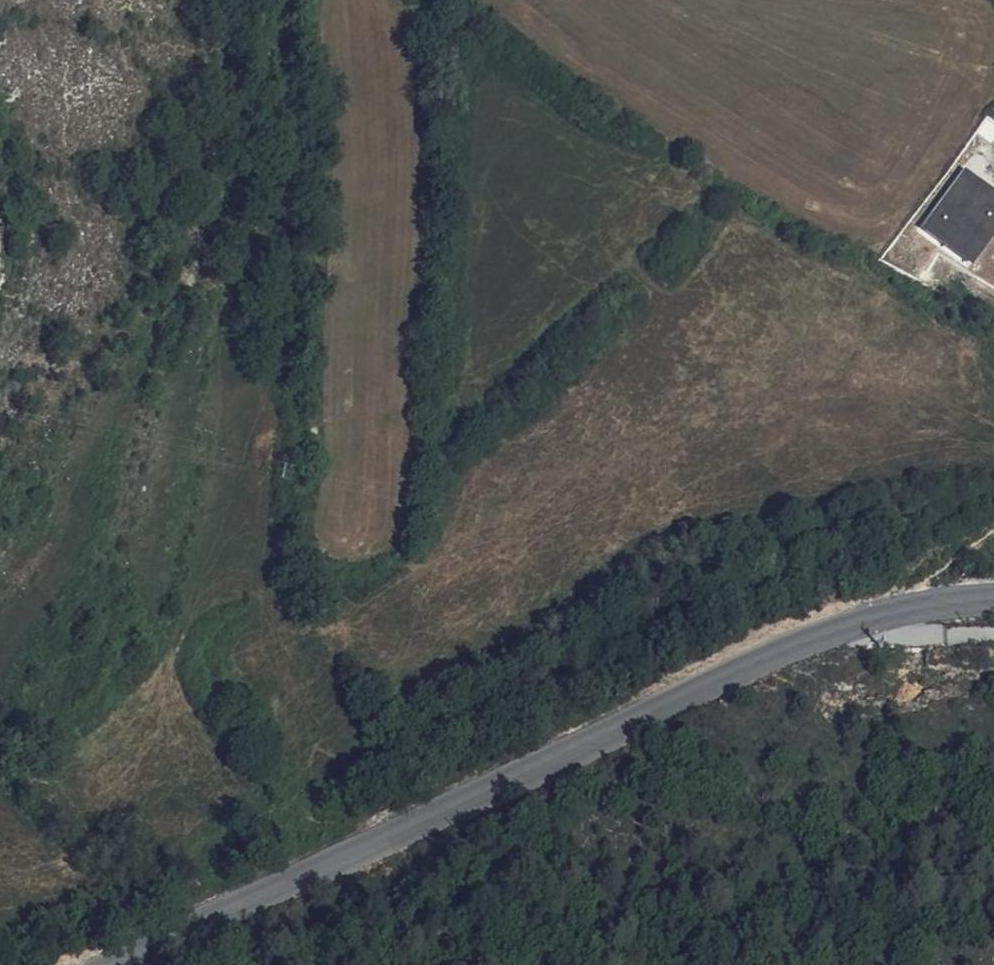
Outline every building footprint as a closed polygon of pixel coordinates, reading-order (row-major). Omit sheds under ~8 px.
[(921,228),(974,263),(993,234),(993,188),(966,167),(921,228)]
